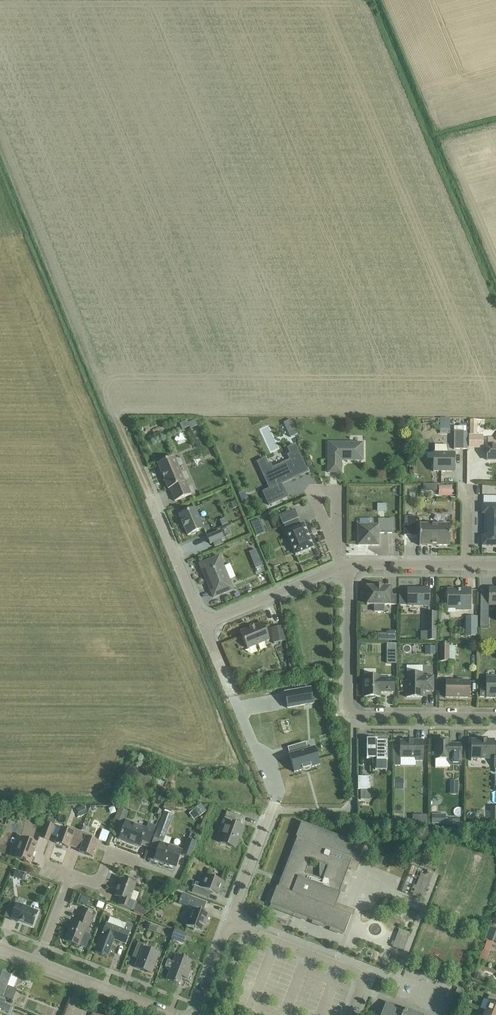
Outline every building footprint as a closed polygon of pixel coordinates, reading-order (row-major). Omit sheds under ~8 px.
[(450,419),(440,419),(440,434),(450,434),(450,419)] [(467,432),(454,432),(454,450),(467,450),(467,432)] [(470,435),(469,435),(468,448),(482,448),(482,435),(476,435),(470,435)] [(341,461),(363,461),(363,444),(329,444),(329,473),(341,473),(341,461)] [(295,445),(288,448),(288,449),(290,454),(290,455),(288,456),(289,458),(290,461),(281,465),(273,469),(271,464),(270,464),(268,465),(266,462),(265,459),(261,461),(257,463),(266,482),(270,489),(269,489),(263,492),(266,499),(269,506),(287,497),(284,491),(281,485),(284,483),(301,475),(308,472),(305,465),(298,451),(295,445)] [(435,454),(433,454),(433,471),(441,472),(448,472),(455,472),(455,454),(448,454),(448,445),(435,445),(435,454)] [(487,460),(495,461),(495,446),(487,446),(487,460)] [(170,489),(175,502),(191,495),(186,482),(184,483),(174,457),(158,464),(168,490),(170,489)] [(453,485),(439,485),(439,495),(453,496),(453,485)] [(245,491),(239,494),(242,501),(248,498),(245,491)] [(482,546),(495,546),(495,505),(482,505),(482,514),(485,514),(485,537),(482,537),(482,546)] [(204,529),(195,508),(179,515),(182,523),(184,528),(188,536),(191,534),(193,535),(196,534),(196,532),(204,529)] [(294,510),(281,516),(280,516),(279,516),(280,517),(283,524),(283,525),(285,524),(284,524),(297,519),(298,519),(298,518),(295,511),(295,510),(294,510)] [(260,520),(251,524),(254,532),(263,528),(260,520)] [(378,526),(358,526),(358,546),(378,546),(378,534),(394,534),(394,520),(378,520),(378,526)] [(303,525),(287,531),(286,532),(286,533),(287,533),(295,554),(296,555),(297,555),(313,548),(314,548),(313,547),(304,525),(304,524),(303,525)] [(450,525),(420,525),(419,546),(449,546),(450,525)] [(223,539),(220,532),(207,537),(210,544),(213,543),(221,540),(223,539)] [(221,540),(213,543),(215,548),(223,545),(221,540)] [(256,566),(262,563),(258,554),(252,557),(256,566)] [(214,598),(233,590),(219,557),(200,565),(207,583),(209,582),(212,589),(210,590),(214,598)] [(232,579),(238,577),(234,563),(227,565),(232,579)] [(375,588),(367,588),(367,605),(374,605),(374,612),(383,613),(383,605),(396,605),(396,595),(390,595),(390,588),(383,588),(383,587),(375,587),(375,588)] [(429,588),(422,588),(422,589),(407,589),(407,594),(400,594),(400,606),(429,606),(429,588)] [(447,598),(447,608),(456,608),(456,610),(471,610),(471,589),(462,588),(462,590),(447,590),(447,592),(445,594),(445,597),(447,598)] [(436,614),(427,614),(427,641),(436,641),(436,614)] [(476,617),(466,617),(466,636),(476,636),(476,632),(476,617)] [(241,632),(247,649),(270,640),(263,623),(253,627),(253,626),(250,628),(250,629),(241,632)] [(283,627),(271,629),(274,643),(286,641),(283,627)] [(396,631),(387,631),(387,641),(396,641),(396,631)] [(440,645),(440,662),(449,662),(449,645),(440,645)] [(423,674),(407,674),(407,698),(423,698),(423,691),(426,691),(426,692),(433,692),(433,677),(423,677),(423,674)] [(381,677),(364,676),(364,697),(368,697),(370,699),(372,699),(375,699),(376,697),(380,697),(380,693),(393,693),(393,679),(381,679),(381,677)] [(486,688),(480,688),(480,697),(486,697),(486,698),(494,698),(494,696),(495,696),(495,680),(486,680),(486,688)] [(469,698),(470,682),(446,682),(445,698),(469,698)] [(294,691),(285,693),(286,701),(287,709),(313,704),(310,688),(294,691)] [(240,705),(259,703),(258,696),(239,698),(240,705)] [(376,769),(376,771),(387,771),(387,742),(377,742),(377,740),(367,740),(367,759),(372,759),(372,769),(376,769)] [(414,741),(400,741),(400,747),(393,747),(393,766),(400,766),(400,758),(416,759),(416,761),(423,761),(423,740),(414,740),(414,741)] [(461,744),(450,744),(450,740),(435,740),(435,754),(435,758),(435,760),(450,760),(450,763),(461,763),(461,744)] [(471,761),(472,761),(472,758),(481,758),(481,759),(494,759),(494,768),(495,768),(495,752),(494,752),(495,741),(471,740),(471,761)] [(290,755),(289,755),(291,761),(294,773),(309,768),(310,768),(320,765),(317,757),(315,748),(308,750),(306,746),(306,743),(302,744),(297,746),(299,752),(297,753),(290,755)] [(167,780),(169,774),(162,771),(159,777),(167,780)] [(371,777),(358,777),(358,790),(361,790),(361,800),(365,800),(365,790),(371,790),(371,777)] [(394,779),(394,790),(403,790),(403,779),(394,779)] [(200,805),(194,810),(200,817),(206,812),(200,805)] [(85,806),(78,809),(81,816),(87,813),(85,806)] [(127,812),(119,809),(115,820),(123,823),(125,816),(126,817),(127,812)] [(155,838),(151,848),(157,850),(154,860),(176,868),(182,851),(163,844),(164,841),(174,815),(171,814),(165,811),(164,811),(155,838)] [(243,818),(227,812),(220,829),(224,830),(219,843),(235,849),(240,836),(241,836),(245,828),(240,826),(243,818)] [(445,815),(432,815),(432,825),(445,825),(445,815)] [(427,816),(414,816),(414,825),(427,825),(427,816)] [(125,821),(119,839),(140,847),(141,846),(147,848),(149,844),(155,827),(148,824),(146,829),(125,821)] [(359,861),(364,847),(302,822),(296,837),(297,838),(278,888),(277,887),(270,905),(345,934),(351,916),(345,913),(347,909),(336,905),(340,894),(339,893),(352,859),(359,861)] [(48,841),(54,826),(46,823),(41,838),(48,841)] [(75,848),(80,832),(69,828),(68,831),(60,828),(55,844),(68,848),(69,846),(75,848)] [(99,840),(106,843),(109,832),(103,830),(99,840)] [(80,832),(75,848),(80,850),(79,853),(92,858),(98,842),(90,840),(92,836),(80,832)] [(191,832),(188,840),(183,855),(190,858),(196,843),(198,835),(191,832)] [(29,864),(38,844),(21,837),(13,858),(29,864)] [(429,900),(438,872),(413,865),(405,892),(429,900)] [(16,870),(13,877),(22,881),(25,874),(16,870)] [(219,896),(224,883),(205,875),(202,885),(196,883),(192,892),(207,898),(210,892),(219,896)] [(122,879),(116,896),(121,898),(118,905),(133,911),(136,903),(135,903),(139,894),(134,892),(137,885),(136,885),(138,881),(130,877),(128,881),(122,879)] [(82,896),(79,903),(85,906),(88,898),(82,896)] [(194,906),(186,926),(202,932),(206,923),(208,924),(211,916),(202,913),(206,903),(191,897),(189,904),(194,906)] [(30,909),(24,907),(27,901),(19,898),(17,904),(10,921),(17,923),(18,920),(32,926),(37,912),(38,908),(38,907),(38,905),(36,904),(34,904),(33,904),(31,906),(30,909)] [(137,904),(134,911),(144,915),(147,908),(137,904)] [(73,923),(66,941),(79,946),(84,933),(89,934),(91,929),(88,929),(93,917),(92,917),(93,912),(85,909),(83,913),(82,913),(77,924),(73,923)] [(107,924),(96,953),(108,957),(112,945),(111,945),(113,940),(126,945),(130,932),(133,926),(127,924),(125,930),(107,924)] [(151,924),(149,931),(156,933),(159,926),(151,924)] [(402,928),(394,946),(404,951),(412,933),(402,928)] [(173,939),(184,943),(185,940),(187,935),(176,930),(173,939)] [(187,935),(185,940),(192,943),(194,938),(187,935)] [(487,941),(483,951),(489,953),(492,943),(487,941)] [(145,944),(139,942),(133,957),(138,960),(135,968),(152,974),(160,953),(144,948),(145,944)] [(171,969),(167,980),(179,985),(184,972),(190,974),(194,962),(176,956),(174,963),(168,960),(165,967),(171,969)] [(11,976),(0,972),(0,996),(12,1000),(16,990),(7,986),(11,976)] [(446,1014),(454,1014),(463,990),(457,988),(446,1014)] [(463,994),(460,1000),(466,1003),(469,996),(463,994)] [(495,1014),(495,998),(489,995),(487,1001),(489,1001),(486,1011),(495,1014)] [(9,1013),(11,1007),(0,1002),(0,1010),(9,1013)] [(407,1012),(407,1011),(405,1010),(405,1011),(388,1004),(383,1014),(416,1014),(407,1012)]
